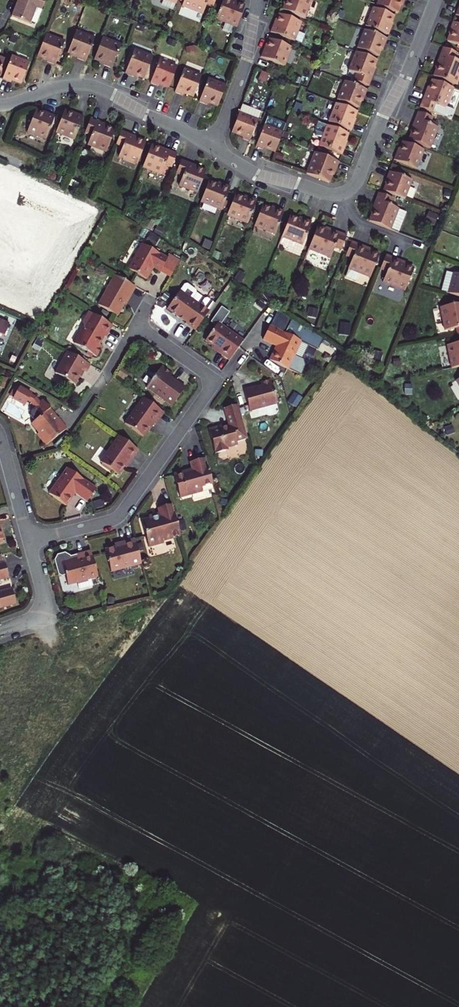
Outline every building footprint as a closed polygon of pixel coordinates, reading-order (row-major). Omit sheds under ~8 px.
[(18,1),(14,9),(12,17),(30,24),(31,22),(36,24),(46,0),(15,0),(18,1)] [(180,8),(201,16),(205,7),(212,10),(216,0),(184,0),(180,8)] [(215,20),(236,29),(245,6),(232,1),(232,0),(223,0),(215,20)] [(312,0),(286,0),(282,10),(307,20),(314,1),(312,0)] [(409,0),(380,0),(378,6),(399,14),(402,8),(404,1),(407,3),(409,0)] [(372,7),(365,26),(388,35),(389,32),(390,29),(388,28),(393,15),(372,7)] [(272,28),(270,33),(295,42),(302,24),(279,15),(276,24),(274,23),(272,28)] [(458,46),(458,24),(453,22),(450,30),(452,31),(450,36),(448,42),(458,46)] [(387,39),(363,29),(356,49),(378,57),(380,51),(382,44),(385,45),(387,39)] [(95,38),(76,31),(72,43),(68,52),(79,56),(78,58),(82,60),(86,62),(95,38)] [(41,46),(38,56),(48,60),(47,62),(51,63),(56,65),(65,42),(46,35),(41,46)] [(121,46),(102,39),(94,60),(104,64),(103,66),(108,67),(112,69),(121,46)] [(295,49),(270,39),(266,50),(263,50),(262,54),(261,57),(288,68),(295,49)] [(456,85),(458,79),(458,61),(453,58),(455,53),(443,48),(438,60),(440,61),(437,69),(434,77),(456,85)] [(134,75),(144,79),(152,58),(134,50),(125,74),(129,75),(133,77),(134,75)] [(376,60),(355,52),(347,71),(356,74),(355,77),(370,83),(372,77),(375,71),(372,70),(376,60)] [(10,59),(1,82),(6,84),(10,85),(11,83),(21,87),(29,66),(10,59)] [(177,66),(158,59),(149,82),(154,84),(158,85),(159,83),(169,87),(177,66)] [(202,75),(183,68),(174,91),(178,93),(182,95),(183,93),(193,97),(202,75)] [(226,85),(207,77),(198,101),(202,103),(206,104),(207,102),(218,106),(226,85)] [(453,88),(433,80),(431,83),(428,92),(426,91),(423,98),(420,106),(435,111),(436,111),(443,114),(453,88)] [(330,97),(358,108),(360,102),(363,95),(365,96),(367,90),(343,81),(342,84),(336,82),(330,97)] [(356,111),(335,103),(327,122),(351,131),(352,128),(353,125),(351,124),(356,111)] [(261,113),(242,106),(239,113),(258,120),(261,113)] [(70,113),(64,110),(56,132),(75,139),(84,116),(73,112),(71,111),(70,113)] [(35,111),(27,132),(46,139),(55,116),(42,111),(41,113),(35,111)] [(409,140),(431,149),(440,127),(428,122),(430,117),(418,112),(413,124),(415,125),(412,133),(409,140)] [(246,143),(249,144),(258,120),(239,113),(236,122),(232,132),(231,134),(244,139),(243,142),(246,143)] [(267,117),(264,126),(282,133),(286,124),(267,117)] [(88,146),(106,152),(114,131),(105,127),(106,125),(98,122),(90,119),(84,134),(92,137),(88,146)] [(321,139),(318,146),(341,155),(342,152),(343,149),(342,148),(347,134),(318,122),(314,132),(314,137),(321,139)] [(282,133),(264,126),(255,149),(261,152),(262,150),(268,152),(274,155),(280,139),(282,133)] [(121,131),(115,146),(122,149),(119,158),(137,164),(145,142),(136,139),(136,137),(129,134),(121,131)] [(394,160),(415,168),(422,150),(403,142),(398,155),(396,154),(395,157),(394,160)] [(170,150),(163,147),(162,149),(151,145),(143,166),(162,174),(166,164),(173,166),(178,153),(170,150)] [(312,152),(304,173),(328,183),(329,183),(335,168),(337,168),(338,165),(339,162),(312,152)] [(284,155),(278,153),(276,159),(282,161),(284,155)] [(201,169),(196,167),(197,165),(181,159),(175,174),(182,177),(179,186),(197,193),(205,171),(201,169)] [(384,191),(403,199),(411,180),(389,172),(387,176),(386,180),(388,181),(384,191)] [(209,181),(201,202),(222,210),(230,187),(226,185),(222,184),(222,186),(209,181)] [(386,228),(391,230),(399,209),(389,206),(392,198),(378,193),(376,199),(373,205),(376,205),(370,222),(386,228)] [(235,195),(227,216),(248,224),(257,201),(253,199),(249,197),(248,200),(235,195)] [(262,205),(254,226),(275,234),(284,211),(280,210),(276,208),(275,210),(262,205)] [(399,233),(407,213),(399,209),(391,230),(399,233)] [(290,216),(282,237),(303,245),(312,222),(307,221),(300,217),(299,219),(290,216)] [(317,227),(308,249),(330,258),(334,248),(341,251),(347,236),(326,228),(325,230),(324,229),(317,227)] [(213,243),(204,240),(202,247),(210,251),(213,243)] [(359,273),(370,278),(379,255),(372,252),(365,249),(366,247),(351,242),(345,257),(352,259),(346,278),(355,282),(359,273)] [(153,268),(160,271),(165,274),(170,277),(179,261),(169,255),(167,259),(142,244),(128,269),(146,279),(153,268)] [(405,291),(414,268),(407,265),(400,263),(401,261),(386,255),(380,270),(387,273),(384,282),(405,291)] [(448,293),(458,296),(458,275),(453,273),(448,293)] [(115,275),(98,305),(117,316),(123,306),(130,293),(131,294),(135,287),(115,275)] [(195,289),(188,284),(185,284),(180,291),(167,309),(182,320),(186,322),(185,324),(195,331),(209,312),(208,311),(214,303),(208,299),(205,299),(195,292),(195,289)] [(440,308),(445,331),(455,328),(457,336),(458,335),(458,304),(440,308)] [(307,317),(317,319),(319,310),(309,308),(307,317)] [(83,327),(74,344),(96,356),(103,346),(99,344),(101,341),(104,336),(106,337),(112,325),(89,312),(83,323),(83,327)] [(3,337),(9,325),(0,321),(0,336),(3,337)] [(219,351),(217,352),(229,361),(243,341),(218,323),(205,341),(215,348),(219,351)] [(341,324),(340,336),(349,337),(351,325),(341,324)] [(301,341),(270,326),(263,340),(269,343),(277,346),(270,360),(288,369),(301,341)] [(447,345),(452,368),(458,367),(458,343),(447,345)] [(67,351),(55,373),(75,384),(80,375),(83,371),(86,372),(90,365),(67,351)] [(146,387),(172,406),(177,399),(185,388),(170,377),(172,374),(161,366),(146,387)] [(277,403),(270,380),(261,383),(261,386),(259,387),(257,387),(257,386),(243,390),(249,411),(277,403)] [(25,406),(27,401),(31,402),(35,408),(30,412),(30,416),(34,421),(32,423),(39,432),(37,435),(46,445),(66,429),(58,418),(55,420),(53,417),(51,414),(53,413),(43,401),(39,404),(35,398),(30,396),(30,395),(17,389),(12,400),(25,406)] [(153,423),(155,425),(164,413),(143,398),(125,424),(143,437),(149,428),(153,423)] [(236,442),(247,439),(238,405),(224,408),(228,426),(225,427),(222,428),(221,426),(208,429),(215,454),(228,450),(228,448),(237,445),(236,442)] [(128,461),(130,462),(138,450),(119,436),(100,462),(118,474),(125,465),(128,461)] [(201,485),(212,482),(205,456),(190,460),(192,468),(188,469),(184,470),(184,469),(173,472),(180,495),(202,489),(201,485)] [(75,493),(87,502),(92,495),(96,489),(67,468),(49,494),(66,506),(75,493)] [(163,541),(180,536),(172,504),(158,508),(160,515),(155,517),(141,520),(148,546),(164,542),(163,541)] [(111,572),(141,564),(135,539),(125,542),(126,544),(115,548),(105,550),(111,572)] [(91,579),(98,577),(91,551),(71,556),(70,556),(68,554),(65,553),(57,555),(54,560),(58,575),(61,576),(65,575),(68,585),(77,583),(79,590),(92,586),(91,579)] [(1,555),(0,555),(0,580),(9,577),(5,562),(3,563),(1,555)] [(16,604),(12,589),(0,592),(0,608),(16,604)]
